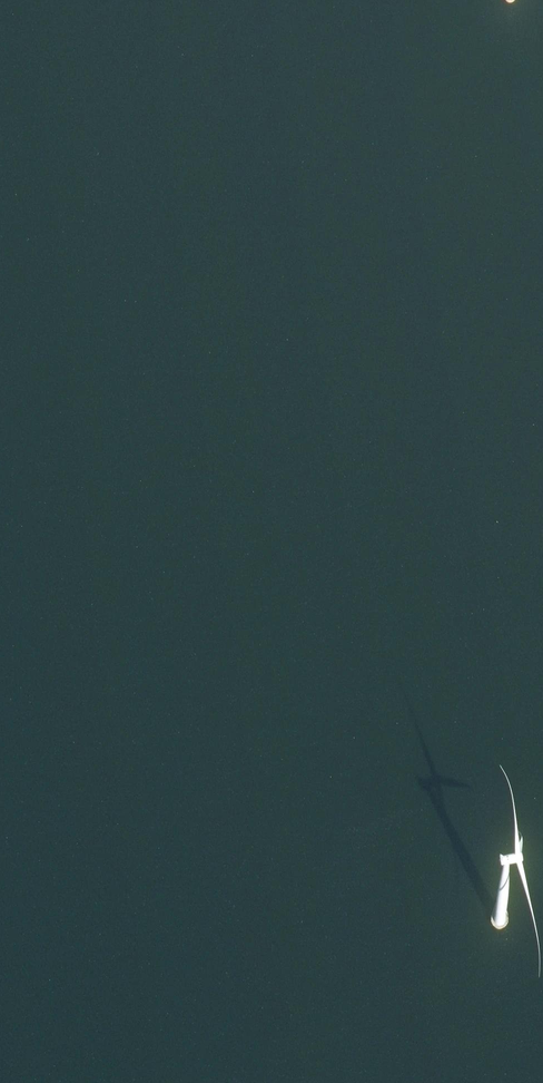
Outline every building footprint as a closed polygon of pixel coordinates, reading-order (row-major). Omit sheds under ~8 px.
[(492,922),(492,925),(492,928),(494,930),(496,931),(499,931),(501,929),(502,927),(503,924),(501,922),(499,920),(497,920),(494,921),(492,922)]
